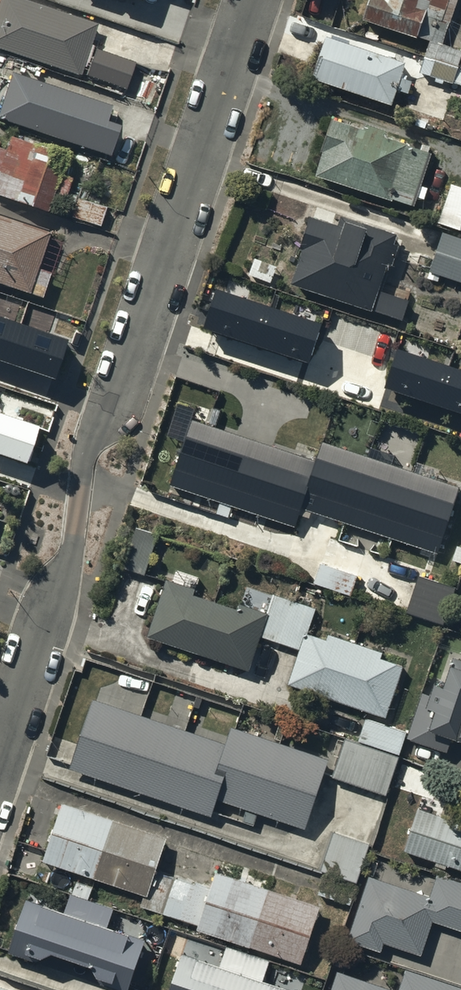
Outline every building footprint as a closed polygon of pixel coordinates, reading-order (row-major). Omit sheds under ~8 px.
[(37,0),(0,0),(0,44),(79,72),(91,37),(94,38),(98,29),(93,27),(95,20),(37,0)] [(438,40),(452,0),(367,0),(363,13),(430,36),(425,52),(460,64),(460,47),(438,40)] [(315,73),(388,98),(402,58),(329,33),(315,73)] [(135,59),(97,46),(87,75),(126,88),(135,59)] [(13,72),(0,111),(0,120),(112,156),(122,124),(109,120),(114,105),(13,72)] [(314,167),(413,200),(431,148),(331,115),(314,167)] [(47,206),(53,188),(66,192),(72,174),(60,170),(67,149),(15,132),(10,146),(0,142),(0,190),(47,206)] [(460,225),(460,186),(451,182),(439,218),(460,225)] [(25,287),(26,284),(41,289),(48,269),(33,264),(46,226),(0,210),(0,278),(25,287)] [(294,280),(404,316),(410,297),(377,286),(395,232),(350,217),(348,224),(313,213),(301,248),(304,249),(294,280)] [(460,279),(460,235),(442,229),(430,269),(460,279)] [(321,324),(218,289),(205,328),(308,362),(321,324)] [(0,317),(0,359),(56,378),(69,339),(0,317)] [(400,349),(387,387),(460,412),(460,369),(400,349)] [(0,412),(0,455),(28,464),(41,426),(0,412)] [(439,551),(460,485),(414,470),(368,455),(321,439),(314,458),(195,419),(175,479),(297,520),(302,506),(439,551)] [(123,564),(144,571),(158,532),(136,525),(123,564)] [(316,579),(350,590),(355,574),(322,563),(316,579)] [(406,608),(442,620),(454,586),(418,574),(406,608)] [(191,587),(165,578),(147,632),(198,649),(214,601),(189,592),(191,587)] [(302,646),(306,632),(316,605),(294,598),(274,591),(267,612),(260,632),(302,646)] [(260,632),(267,612),(241,604),(239,609),(214,601),(198,649),(249,666),(260,632)] [(336,694),(353,640),(326,631),(323,638),(306,632),(302,646),(291,679),(336,694)] [(382,650),(353,640),(336,694),(370,705),(385,710),(400,663),(379,656),(382,650)] [(451,661),(444,682),(435,679),(426,703),(436,707),(430,726),(460,737),(460,664),(451,661)] [(142,713),(92,696),(68,766),(211,814),(216,797),(304,826),(327,759),(232,727),(227,741),(185,727),(142,713)] [(408,730),(367,716),(358,742),(400,755),(408,730)] [(336,771),(389,788),(400,755),(347,738),(336,771)] [(46,858),(95,874),(114,820),(65,803),(49,849),(46,858)] [(460,870),(460,820),(417,806),(402,850),(460,870)] [(95,874),(145,891),(154,867),(164,837),(114,820),(95,874)] [(369,842),(334,831),(321,870),(356,882),(369,842)] [(212,887),(154,867),(145,891),(141,903),(200,923),(212,887)] [(200,923),(249,939),(266,889),(217,872),(212,887),(200,923)] [(326,872),(319,892),(349,902),(356,882),(326,872)] [(439,877),(432,896),(371,875),(351,934),(379,944),(382,936),(419,948),(429,917),(460,927),(460,884),(439,877)] [(249,939),(300,956),(317,905),(266,889),(249,939)] [(63,909),(28,897),(10,947),(35,956),(52,946),(93,960),(101,978),(126,987),(143,937),(107,925),(113,907),(69,892),(63,909)] [(185,952),(172,989),(300,989),(264,978),(269,961),(225,947),(220,964),(185,952)] [(406,968),(399,989),(338,970),(331,989),(460,989),(460,986),(406,968)]
